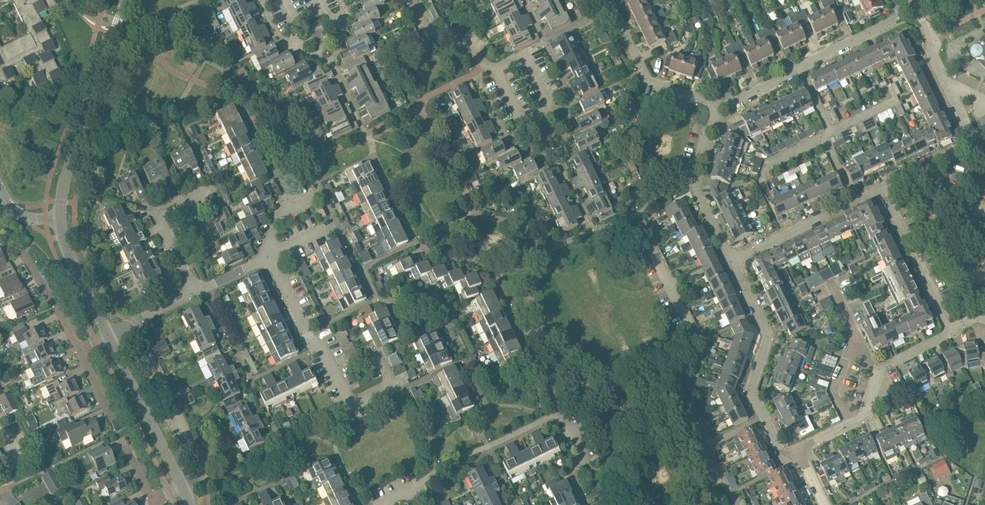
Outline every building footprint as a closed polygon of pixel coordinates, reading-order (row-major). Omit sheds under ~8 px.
[(16,78),(11,68),(24,62),(36,87),(47,82),(51,80),(53,84),(63,79),(50,53),(56,50),(43,23),(42,23),(39,16),(65,3),(63,0),(0,0),(0,8),(13,2),(29,36),(1,49),(0,47),(0,86),(16,78)] [(225,5),(228,4),(230,8),(231,9),(245,2),(244,0),(223,0),(225,5)] [(376,10),(389,4),(387,1),(384,2),(383,0),(372,0),(362,5),(364,10),(355,14),(357,19),(376,10)] [(522,3),(520,0),(515,0),(513,1),(512,0),(504,0),(494,5),(497,11),(495,12),(496,15),(522,3)] [(557,0),(550,0),(539,5),(541,10),(534,13),(537,18),(560,6),(557,0)] [(633,16),(650,9),(659,4),(658,0),(654,0),(647,3),(645,0),(633,0),(634,2),(625,7),(627,12),(630,10),(633,16)] [(709,7),(706,0),(703,0),(699,2),(703,10),(709,7)] [(819,15),(827,31),(828,34),(833,32),(831,29),(838,25),(831,10),(837,7),(833,0),(824,0),(822,1),(826,11),(819,15)] [(858,13),(860,19),(883,7),(880,0),(871,0),(860,5),(863,11),(858,13)] [(230,8),(228,9),(234,21),(257,10),(254,4),(248,7),(245,2),(231,9),(230,8)] [(517,11),(524,8),(522,3),(496,15),(498,18),(500,17),(503,23),(519,15),(517,11)] [(437,4),(428,8),(435,22),(444,18),(437,4)] [(811,7),(815,16),(809,19),(808,20),(809,22),(816,36),(817,39),(822,37),(820,34),(827,31),(819,15),(814,5),(811,7)] [(565,15),(560,6),(537,18),(539,22),(546,19),(548,23),(565,15)] [(689,6),(683,9),(686,16),(693,13),(689,6)] [(632,23),(636,21),(639,27),(655,19),(664,15),(662,10),(652,14),(650,9),(633,16),(630,18),(632,23)] [(234,21),(239,32),(241,31),(256,24),(253,18),(260,15),(257,10),(234,21)] [(383,15),(379,17),(376,10),(357,19),(359,24),(350,28),(352,33),(371,24),(372,24),(384,18),(383,15)] [(809,22),(808,20),(809,19),(805,10),(798,13),(804,24),(809,22)] [(844,14),(849,25),(854,23),(849,12),(844,14)] [(707,13),(700,16),(703,22),(709,19),(707,13)] [(799,27),(804,24),(798,13),(789,17),(794,27),(788,30),(787,30),(794,46),(796,50),(801,47),(799,44),(806,41),(799,27)] [(548,23),(550,28),(543,31),(546,36),(571,24),(566,14),(565,15),(548,23)] [(506,33),(531,21),(528,16),(522,19),(519,15),(503,23),(506,29),(504,30),(506,33)] [(691,19),(693,24),(700,21),(698,16),(691,19)] [(641,32),(644,38),(660,30),(670,25),(667,20),(658,25),(655,19),(639,27),(635,29),(637,34),(641,32)] [(512,42),(529,33),(526,29),(533,26),(531,21),(506,33),(507,36),(509,35),(511,41),(512,42)] [(783,32),(777,35),(776,36),(776,37),(784,52),(785,55),(790,53),(788,49),(794,46),(787,30),(788,30),(783,21),(779,23),(783,32)] [(244,43),(246,42),(268,31),(265,26),(258,29),(256,24),(241,31),(243,35),(241,36),(244,43)] [(367,38),(375,34),(379,32),(378,29),(375,31),(372,24),(371,24),(352,33),(355,38),(345,42),(348,47),(367,38)] [(771,39),(776,37),(776,36),(777,35),(772,25),(766,28),(771,39)] [(755,46),(762,62),(764,65),(769,63),(767,60),(774,56),(766,42),(771,39),(766,28),(757,32),(762,42),(756,45),(755,46)] [(663,36),(660,30),(644,38),(640,40),(643,44),(646,43),(649,49),(665,42),(667,47),(678,41),(673,31),(663,36)] [(268,31),(246,42),(244,43),(246,47),(248,46),(252,53),(267,46),(264,40),(271,37),(268,31)] [(537,35),(531,38),(529,33),(512,42),(511,41),(510,42),(515,52),(540,40),(537,35)] [(882,62),(884,66),(887,64),(896,59),(903,73),(917,66),(919,66),(904,36),(903,34),(875,48),(882,62)] [(571,35),(550,45),(553,51),(560,48),(562,53),(577,46),(571,35)] [(979,42),(981,44),(981,45),(976,45),(976,46),(975,46),(974,47),(973,48),(972,49),(971,51),(971,52),(971,53),(971,54),(972,55),(972,56),(974,57),(975,58),(976,58),(976,60),(980,60),(981,60),(979,63),(984,69),(984,36),(979,42)] [(751,47),(745,50),(744,51),(744,53),(751,67),(753,70),(758,68),(756,65),(762,62),(755,46),(756,45),(752,37),(747,39),(751,47)] [(371,47),(367,38),(348,47),(350,52),(341,56),(343,60),(352,56),(355,61),(364,57),(376,51),(374,46),(371,47)] [(744,53),(744,51),(745,50),(740,41),(734,44),(739,55),(744,53)] [(737,79),(735,75),(741,72),(735,58),(739,55),(734,44),(725,48),(730,58),(723,61),(730,77),(732,81),(737,79)] [(565,58),(558,61),(561,67),(582,57),(585,56),(582,51),(580,52),(579,51),(577,46),(562,53),(565,58)] [(279,56),(275,47),(255,57),(263,71),(269,68),(270,68),(272,67),(292,57),(289,52),(279,56)] [(674,74),(680,76),(686,59),(687,59),(690,50),(685,48),(682,58),(675,55),(674,57),(669,55),(665,67),(670,69),(669,72),(668,76),(673,78),(674,74)] [(882,62),(875,48),(864,53),(871,68),(882,62)] [(686,59),(680,76),(679,80),(684,81),(685,78),(692,80),(693,77),(700,79),(704,67),(697,65),(702,53),(697,51),(693,62),(687,59),(686,59)] [(718,63),(706,69),(711,80),(717,78),(719,83),(721,86),(726,84),(724,80),(730,77),(723,61),(719,52),(714,55),(718,63)] [(852,55),(860,73),(871,68),(864,53),(858,56),(856,53),(852,55)] [(860,73),(852,55),(847,57),(849,61),(842,64),(850,78),(860,73)] [(348,71),(350,75),(367,67),(368,66),(364,57),(355,61),(352,56),(343,60),(345,65),(339,69),(341,74),(348,71)] [(582,57),(561,67),(564,73),(570,70),(573,75),(587,68),(585,62),(587,61),(585,56),(582,57)] [(296,66),(292,57),(272,67),(270,68),(269,68),(271,73),(274,71),(279,81),(288,77),(288,76),(308,67),(305,61),(296,66)] [(832,69),(837,82),(839,84),(850,78),(842,64),(832,69)] [(288,77),(295,91),(307,85),(307,84),(316,80),(314,75),(323,70),(321,66),(310,71),(308,67),(288,76),(288,77)] [(926,75),(923,71),(920,72),(917,66),(903,73),(908,84),(926,75)] [(345,83),(348,87),(371,76),(367,67),(350,75),(352,79),(345,83)] [(832,69),(831,67),(820,72),(827,87),(837,82),(832,69)] [(569,83),(572,89),(593,79),(587,68),(573,75),(576,80),(569,83)] [(237,73),(236,73),(241,82),(241,81),(248,77),(244,69),(237,73)] [(312,94),(314,93),(330,85),(328,80),(335,77),(332,72),(326,75),(323,70),(314,75),(316,80),(307,84),(307,85),(312,94)] [(392,77),(390,72),(381,77),(383,81),(392,77)] [(816,92),(827,87),(820,72),(809,77),(816,92)] [(913,95),(928,88),(925,81),(928,80),(926,75),(908,84),(913,95)] [(375,85),(371,76),(348,87),(350,92),(357,89),(359,93),(376,85),(375,85)] [(598,90),(593,79),(572,89),(575,95),(581,91),(584,97),(598,90)] [(632,79),(626,82),(629,88),(635,85),(632,79)] [(901,94),(895,83),(891,85),(897,96),(901,94)] [(354,101),(357,106),(382,93),(377,84),(375,85),(376,85),(359,93),(361,98),(354,101)] [(449,95),(452,100),(454,99),(457,105),(471,98),(469,93),(475,89),(472,84),(449,95)] [(330,85),(314,93),(316,99),(314,100),(316,103),(342,91),(339,86),(333,89),(330,85)] [(801,93),(795,96),(803,113),(813,108),(802,86),(798,88),(801,93)] [(931,94),(928,88),(913,95),(918,106),(936,97),(934,92),(931,94)] [(344,96),(342,91),(316,103),(317,106),(319,105),(322,111),(339,103),(337,99),(344,96)] [(253,106),(261,101),(256,92),(248,96),(253,106)] [(577,123),(597,114),(598,114),(602,112),(600,107),(605,105),(602,100),(608,97),(605,92),(580,104),(584,114),(575,118),(577,123)] [(366,107),(368,112),(386,103),(382,93),(357,106),(359,111),(366,107)] [(788,99),(786,94),(782,96),(793,118),(803,113),(795,96),(788,99)] [(778,98),(780,103),(774,106),(783,123),(793,118),(782,96),(778,98)] [(923,116),(938,109),(935,103),(938,101),(936,97),(918,106),(923,116)] [(457,105),(459,110),(456,111),(459,117),(483,106),(480,100),(474,103),(471,98),(457,105)] [(339,103),(322,111),(321,111),(325,121),(351,109),(348,104),(341,107),(339,103)] [(391,112),(386,103),(368,112),(370,116),(364,119),(366,124),(391,112)] [(768,109),(765,104),(761,106),(772,128),(783,123),(774,106),(768,109)] [(239,116),(235,106),(217,115),(222,125),(239,116)] [(459,117),(462,122),(464,121),(467,127),(482,120),(479,114),(486,111),(483,106),(459,117)] [(762,133),(772,128),(761,106),(757,108),(760,113),(754,116),(762,133)] [(940,108),(938,109),(923,116),(930,130),(921,134),(928,149),(937,145),(938,146),(954,138),(940,108)] [(325,121),(330,131),(348,122),(346,117),(353,114),(351,109),(325,121)] [(828,114),(833,125),(840,122),(834,111),(828,114)] [(733,126),(746,138),(747,137),(750,136),(751,138),(762,133),(754,116),(753,114),(749,115),(748,112),(741,116),(743,121),(734,126),(733,126)] [(595,132),(595,133),(604,128),(598,114),(597,114),(577,123),(582,132),(573,137),(575,142),(595,132)] [(222,125),(227,135),(244,126),(239,116),(222,125)] [(470,139),(472,137),(494,127),(491,121),(484,125),(482,120),(467,127),(470,132),(467,133),(470,139)] [(351,126),(348,122),(330,131),(334,140),(360,128),(357,123),(351,126)] [(227,135),(232,144),(249,136),(244,126),(227,135)] [(744,142),(746,138),(733,126),(730,137),(726,136),(722,146),(741,153),(744,142)] [(494,127),(472,137),(470,139),(474,145),(476,144),(478,149),(492,141),(490,136),(496,133),(494,127)] [(852,129),(854,134),(856,138),(860,136),(856,127),(852,129)] [(449,128),(444,130),(447,137),(452,134),(449,128)] [(854,134),(852,129),(841,134),(844,140),(845,144),(850,141),(848,137),(854,134)] [(919,131),(908,136),(910,140),(919,157),(930,152),(928,149),(921,134),(919,131)] [(586,154),(586,155),(592,152),(602,147),(596,136),(595,133),(595,132),(575,142),(580,151),(569,157),(571,162),(586,154)] [(841,134),(830,139),(833,145),(844,140),(841,134)] [(232,144),(226,147),(231,157),(237,155),(254,146),(249,136),(232,144)] [(907,160),(912,157),(914,160),(919,157),(910,140),(899,145),(907,160)] [(488,167),(497,163),(517,153),(515,148),(506,152),(501,143),(481,152),(488,167)] [(716,149),(714,155),(737,164),(739,159),(741,160),(743,159),(744,154),(741,153),(722,146),(722,147),(718,145),(716,149)] [(899,145),(889,150),(894,161),(893,161),(897,168),(902,166),(900,163),(907,160),(899,145)] [(237,155),(242,164),(259,156),(254,146),(237,155)] [(893,161),(894,161),(889,150),(886,146),(876,151),(883,166),(882,166),(884,169),(889,167),(888,164),(893,161)] [(189,166),(194,175),(201,171),(190,148),(172,157),(178,171),(189,166)] [(863,151),(852,157),(854,161),(854,162),(856,166),(863,179),(867,177),(866,174),(872,171),(865,156),(863,151)] [(876,151),(865,156),(872,171),(873,174),(878,172),(884,169),(882,166),(883,166),(876,151)] [(597,162),(592,152),(586,155),(586,154),(571,162),(564,165),(567,171),(574,167),(576,172),(591,165),(597,162)] [(497,163),(504,177),(513,172),(534,162),(531,157),(522,162),(517,153),(497,163)] [(733,174),(737,164),(714,155),(711,162),(713,163),(712,166),(715,168),(733,174)] [(242,164),(246,174),(263,165),(259,156),(242,164)] [(764,160),(754,157),(751,164),(755,165),(754,169),(760,172),(761,167),(764,160)] [(167,188),(174,185),(163,161),(144,170),(151,184),(162,179),(167,188)] [(854,161),(842,166),(854,189),(855,189),(859,187),(857,184),(864,181),(863,179),(856,166),(854,162),(854,161)] [(535,179),(551,171),(549,166),(538,172),(534,162),(513,172),(516,177),(518,182),(520,186),(535,179)] [(345,171),(352,185),(375,174),(370,164),(364,167),(362,163),(345,171)] [(264,187),(260,179),(268,175),(263,165),(246,174),(251,183),(255,192),(264,187)] [(575,186),(598,175),(595,169),(593,170),(591,165),(576,172),(579,178),(572,181),(575,186)] [(551,171),(535,179),(540,190),(557,182),(554,177),(561,174),(560,172),(558,168),(551,171)] [(729,186),(733,174),(715,168),(711,179),(715,181),(711,191),(729,190),(729,186)] [(357,195),(380,184),(375,174),(352,185),(357,195)] [(118,183),(125,197),(136,192),(140,201),(147,198),(136,175),(118,183)] [(599,181),(601,181),(598,175),(575,186),(578,192),(584,189),(587,194),(602,187),(599,181)] [(772,181),(775,188),(781,185),(779,182),(785,179),(783,175),(772,181)] [(836,175),(825,180),(832,195),(843,189),(836,175)] [(825,180),(814,185),(820,198),(821,200),(832,195),(825,180)] [(978,181),(973,195),(984,199),(984,184),(978,181)] [(557,182),(540,190),(545,201),(568,190),(566,184),(559,187),(557,182)] [(813,183),(802,188),(809,203),(820,198),(814,185),(813,183)] [(326,186),(331,196),(335,194),(332,188),(330,184),(326,186)] [(357,195),(362,205),(385,194),(380,184),(357,195)] [(589,199),(583,203),(585,208),(607,198),(613,195),(607,184),(602,187),(587,194),(589,199)] [(249,205),(246,206),(248,210),(255,207),(265,202),(266,201),(270,199),(271,199),(272,198),(270,194),(275,192),(272,186),(266,189),(250,197),(246,199),(249,205)] [(802,188),(791,194),(800,212),(804,209),(803,206),(809,203),(802,188)] [(545,201),(548,208),(551,206),(553,211),(567,204),(565,199),(571,195),(568,190),(545,201)] [(731,194),(729,190),(711,191),(716,201),(721,212),(738,203),(733,193),(731,194)] [(775,201),(769,204),(778,222),(783,220),(781,217),(787,214),(780,199),(777,193),(772,195),(775,201)] [(94,194),(92,201),(100,203),(102,198),(94,194)] [(340,204),(338,200),(335,194),(331,196),(336,206),(340,204)] [(362,205),(367,215),(390,203),(385,194),(362,205)] [(791,194),(780,199),(787,214),(794,211),(795,214),(800,212),(791,194)] [(616,217),(607,198),(585,208),(588,214),(595,211),(601,224),(616,217)] [(688,210),(689,210),(685,200),(674,206),(671,200),(661,205),(668,220),(673,217),(688,210)] [(244,212),(241,214),(243,220),(247,218),(247,219),(248,222),(252,220),(259,217),(264,214),(262,210),(268,207),(265,202),(255,207),(248,210),(244,212)] [(367,215),(372,225),(395,213),(390,203),(367,215)] [(718,218),(721,224),(743,214),(738,203),(721,212),(723,215),(718,218)] [(864,227),(869,237),(871,240),(871,241),(872,240),(887,232),(873,203),(847,215),(855,231),(864,227)] [(336,206),(341,215),(345,213),(340,204),(336,206)] [(556,223),(558,222),(579,212),(576,206),(570,209),(567,204),(553,211),(555,216),(553,217),(556,223)] [(315,209),(321,220),(327,217),(322,205),(315,209)] [(107,215),(116,233),(137,222),(139,222),(136,215),(126,220),(121,208),(107,215)] [(678,228),(693,220),(688,210),(673,217),(678,228)] [(556,223),(552,225),(555,231),(557,230),(559,235),(563,233),(578,226),(575,221),(582,217),(579,212),(558,222),(556,223)] [(350,223),(345,213),(341,215),(346,225),(350,223)] [(372,225),(377,235),(400,223),(395,213),(372,225)] [(728,226),(731,232),(748,224),(743,214),(721,224),(723,228),(728,226)] [(248,222),(237,227),(241,237),(253,232),(257,230),(255,226),(262,222),(259,217),(252,220),(248,222)] [(841,237),(851,232),(852,233),(844,218),(834,223),(841,237)] [(698,230),(693,220),(678,228),(683,238),(686,236),(698,231),(698,230)] [(138,244),(148,240),(144,233),(142,234),(137,222),(116,233),(125,251),(138,244)] [(354,233),(350,223),(346,225),(350,235),(354,233)] [(381,244),(404,233),(400,223),(377,235),(381,244)] [(834,223),(834,224),(823,229),(830,242),(841,237),(834,223)] [(733,236),(728,238),(729,240),(731,245),(743,239),(753,234),(752,232),(748,224),(731,232),(733,236)] [(707,238),(702,228),(698,230),(698,231),(686,236),(690,246),(688,247),(686,244),(681,247),(683,251),(707,238)] [(833,248),(830,242),(823,229),(813,234),(819,247),(822,253),(833,248)] [(241,237),(230,243),(234,253),(245,247),(250,245),(251,245),(249,241),(255,238),(253,232),(241,237)] [(804,235),(806,237),(802,239),(811,258),(822,253),(819,247),(813,234),(811,232),(804,235)] [(887,232),(872,240),(877,251),(892,243),(895,242),(893,237),(890,238),(887,232)] [(359,243),(354,233),(350,235),(355,245),(359,243)] [(409,243),(404,233),(381,244),(386,255),(391,252),(409,243)] [(696,257),(711,250),(712,249),(707,238),(683,251),(684,254),(692,250),(696,257)] [(811,258),(802,239),(791,244),(800,263),(811,258)] [(320,262),(343,251),(339,241),(321,250),(316,253),(320,262)] [(355,245),(360,255),(364,253),(359,243),(355,245)] [(877,251),(883,262),(898,254),(901,253),(898,248),(895,249),(892,243),(877,251)] [(154,258),(156,258),(153,251),(144,256),(138,244),(125,251),(133,269),(147,262),(154,258)] [(780,250),(788,267),(789,267),(789,268),(800,263),(791,244),(780,250)] [(234,253),(223,258),(228,268),(244,261),(242,256),(248,253),(245,247),(234,253)] [(13,269),(9,263),(7,264),(0,250),(0,275),(13,269)] [(711,250),(696,257),(701,267),(709,264),(712,270),(719,266),(718,263),(716,260),(711,250)] [(343,251),(320,262),(325,272),(331,270),(331,269),(348,261),(343,251)] [(364,253),(360,255),(365,264),(373,261),(368,251),(364,253)] [(780,288),(783,287),(776,273),(785,269),(777,253),(752,265),(766,295),(771,292),(780,288)] [(883,262),(888,272),(903,265),(906,264),(901,253),(898,254),(883,262)] [(154,258),(147,262),(133,269),(142,287),(165,276),(162,269),(160,270),(154,258)] [(400,277),(405,275),(411,272),(415,270),(423,266),(420,260),(413,264),(410,260),(395,267),(400,277)] [(295,263),(299,272),(303,271),(299,261),(295,263)] [(334,276),(328,278),(330,281),(335,279),(353,270),(348,261),(331,269),(331,270),(334,276)] [(837,262),(838,264),(842,274),(846,272),(841,261),(837,262)] [(415,270),(411,272),(405,275),(410,285),(421,279),(427,276),(431,274),(427,264),(415,270)] [(709,264),(701,267),(709,284),(724,276),(719,266),(712,270),(709,264)] [(834,278),(842,274),(838,264),(830,268),(834,278)] [(852,276),(862,271),(860,266),(856,268),(854,264),(848,267),(852,276)] [(887,313),(904,305),(904,304),(918,297),(903,265),(888,272),(871,280),(873,284),(883,279),(895,304),(885,309),(887,313)] [(443,268),(431,274),(427,276),(421,279),(426,289),(438,283),(444,280),(448,277),(443,268)] [(830,268),(819,273),(824,283),(834,278),(830,268)] [(5,299),(23,291),(23,290),(16,276),(17,275),(13,269),(0,275),(0,289),(5,299)] [(335,291),(357,280),(353,270),(330,281),(335,291)] [(308,280),(303,271),(299,272),(304,282),(308,280)] [(444,280),(438,283),(443,292),(448,289),(459,284),(472,278),(469,272),(461,276),(459,272),(448,277),(444,280)] [(819,273),(810,278),(815,287),(824,283),(819,273)] [(244,283),(249,293),(266,285),(261,275),(244,283)] [(475,276),(472,278),(459,284),(464,294),(460,296),(463,303),(480,294),(476,287),(480,286),(475,276)] [(725,276),(724,276),(709,284),(714,294),(731,286),(725,276)] [(810,278),(806,280),(810,289),(815,287),(810,278)] [(304,282),(309,292),(313,290),(308,280),(304,282)] [(357,280),(335,291),(339,301),(362,289),(357,280)] [(270,294),(266,285),(249,293),(242,297),(247,306),(270,294)] [(731,286),(714,294),(719,305),(735,297),(736,297),(731,286)] [(766,295),(764,296),(769,307),(772,305),(775,304),(785,299),(788,297),(786,293),(783,294),(780,288),(771,292),(766,295)] [(0,301),(0,311),(11,306),(17,319),(35,311),(28,296),(29,296),(25,289),(23,290),(23,291),(5,299),(0,301)] [(362,289),(339,301),(345,312),(350,309),(367,300),(362,289)] [(317,299),(313,290),(309,292),(313,301),(317,299)] [(493,292),(470,303),(475,313),(498,302),(493,292)] [(252,316),(258,313),(275,305),(270,294),(247,306),(252,316)] [(871,321),(870,320),(860,325),(874,354),(934,325),(920,296),(918,297),(904,304),(904,305),(910,317),(888,327),(882,330),(876,318),(878,317),(870,302),(865,305),(872,320),(871,321)] [(722,311),(714,315),(716,319),(724,315),(740,308),(735,297),(719,305),(722,310),(722,311)] [(829,298),(820,302),(821,303),(823,307),(831,302),(829,298)] [(313,301),(318,311),(322,309),(317,299),(313,301)] [(775,304),(772,305),(777,316),(783,313),(796,307),(792,301),(791,302),(788,303),(785,299),(775,304)] [(443,304),(448,314),(453,312),(448,302),(443,304)] [(502,312),(498,302),(475,313),(479,323),(502,312)] [(831,302),(823,307),(825,311),(834,307),(831,302)] [(257,326),(264,323),(280,315),(275,305),(258,313),(252,316),(257,326)] [(364,322),(370,319),(374,328),(375,328),(392,320),(387,310),(375,316),(371,306),(359,312),(364,322)] [(777,316),(774,317),(778,324),(780,323),(782,327),(796,320),(801,318),(807,315),(806,314),(800,316),(796,307),(783,313),(777,316)] [(724,315),(716,319),(717,322),(718,322),(719,322),(722,329),(729,325),(745,318),(740,308),(724,315)] [(185,316),(193,334),(213,324),(210,317),(205,320),(199,309),(185,316)] [(323,322),(327,320),(322,309),(318,311),(323,322)] [(453,312),(448,314),(453,324),(457,322),(456,319),(460,317),(457,310),(453,312)] [(484,333),(507,322),(502,312),(479,323),(484,333)] [(257,326),(262,336),(263,336),(268,333),(285,325),(280,315),(264,323),(257,326)] [(796,320),(782,327),(785,332),(788,330),(791,337),(805,329),(806,331),(810,329),(807,324),(808,323),(810,322),(807,315),(801,318),(796,320)] [(876,318),(882,330),(888,327),(882,316),(878,317),(876,318)] [(369,331),(374,341),(397,330),(392,320),(375,328),(374,328),(369,331)] [(731,329),(734,336),(753,335),(746,321),(731,329)] [(457,322),(453,324),(458,334),(462,332),(457,322)] [(484,333),(489,343),(512,332),(507,322),(484,333)] [(203,352),(206,358),(220,352),(211,333),(216,331),(213,324),(193,334),(202,353),(203,352)] [(285,325),(268,333),(263,336),(267,345),(289,334),(285,325)] [(22,351),(26,349),(30,348),(44,341),(48,339),(42,327),(29,334),(26,327),(13,334),(18,345),(19,345),(22,351)] [(339,341),(340,343),(348,339),(347,337),(349,336),(345,329),(335,335),(338,341),(339,341)] [(374,341),(377,347),(372,350),(374,353),(383,348),(387,346),(402,339),(397,330),(374,341)] [(462,332),(458,334),(463,344),(467,342),(462,332)] [(494,353),(517,342),(512,332),(489,343),(494,353)] [(412,339),(420,354),(442,343),(437,333),(421,341),(419,336),(412,339)] [(289,334),(267,345),(272,355),(294,344),(289,334)] [(735,337),(733,343),(749,349),(753,336),(753,335),(734,336),(735,337)] [(348,339),(340,343),(342,347),(341,348),(344,355),(355,349),(352,342),(350,343),(348,339)] [(153,346),(156,353),(169,346),(166,340),(153,346)] [(787,347),(785,352),(801,358),(804,359),(810,361),(814,350),(814,349),(810,348),(812,343),(804,340),(802,345),(792,342),(790,348),(787,347)] [(467,342),(463,344),(468,354),(472,351),(467,342)] [(498,363),(522,351),(517,342),(494,353),(498,363)] [(980,362),(978,353),(976,342),(963,345),(965,355),(958,356),(963,367),(964,369),(968,368),(968,365),(980,362)] [(420,354),(424,364),(447,353),(449,352),(446,346),(444,347),(442,343),(420,354)] [(742,359),(745,360),(745,359),(749,349),(733,343),(729,354),(742,359)] [(26,349),(22,351),(25,357),(24,359),(29,369),(30,368),(38,365),(42,363),(49,360),(56,356),(51,344),(46,346),(37,351),(35,345),(30,348),(26,349)] [(277,365),(282,362),(299,354),(294,344),(272,355),(277,365)] [(169,346),(156,353),(160,360),(172,354),(169,346)] [(387,346),(383,348),(391,365),(392,365),(393,367),(403,362),(398,354),(392,356),(387,346)] [(358,355),(355,349),(344,355),(347,361),(348,360),(350,364),(358,360),(356,356),(358,355)] [(941,367),(946,376),(948,380),(954,377),(952,373),(963,367),(958,356),(954,349),(942,355),(947,364),(941,366),(942,367),(941,367)] [(468,354),(473,364),(477,362),(475,358),(477,356),(474,350),(472,351),(468,354)] [(526,361),(522,351),(498,363),(503,373),(526,361)] [(209,366),(218,383),(237,374),(234,367),(229,369),(220,352),(206,358),(209,365),(209,366)] [(797,369),(801,358),(785,352),(783,359),(780,358),(778,363),(781,364),(782,364),(797,369)] [(452,363),(447,353),(424,364),(429,374),(452,363)] [(728,358),(725,365),(743,371),(743,370),(747,359),(745,359),(745,360),(742,359),(729,354),(728,358)] [(825,355),(822,365),(834,369),(838,359),(825,355)] [(924,375),(929,384),(931,388),(941,383),(939,379),(946,376),(941,367),(942,367),(941,366),(937,358),(925,364),(927,367),(922,369),(924,375)] [(38,365),(30,368),(34,378),(33,379),(33,385),(34,388),(47,382),(65,373),(64,372),(66,371),(66,369),(65,366),(63,365),(61,366),(59,361),(52,364),(51,362),(49,361),(49,360),(42,363),(38,365)] [(296,361),(292,363),(307,393),(320,387),(311,370),(303,374),(296,361)] [(394,372),(397,378),(407,372),(405,367),(403,368),(401,364),(403,363),(403,362),(393,367),(395,371),(394,372)] [(479,365),(477,362),(473,364),(477,373),(484,370),(481,364),(479,365)] [(294,400),(307,393),(292,363),(288,365),(294,378),(286,382),(294,400)] [(793,380),(797,369),(782,364),(781,364),(779,370),(776,369),(775,374),(793,380)] [(739,382),(743,371),(725,365),(722,376),(738,381),(739,382)] [(820,370),(819,375),(831,379),(834,369),(822,365),(820,370)] [(922,369),(921,369),(920,366),(908,372),(912,381),(907,384),(915,399),(920,396),(917,390),(929,384),(924,375),(922,369)] [(432,379),(437,389),(460,378),(455,368),(432,379)] [(487,376),(484,370),(477,373),(481,380),(485,378),(484,377),(487,376)] [(411,380),(407,372),(397,378),(400,385),(401,384),(403,388),(410,384),(409,381),(411,380)] [(271,373),(267,375),(282,406),(294,400),(286,382),(278,387),(271,373)] [(240,380),(237,374),(218,383),(226,400),(223,402),(226,410),(241,403),(238,396),(241,395),(235,383),(240,380)] [(789,392),(793,380),(775,374),(773,379),(776,380),(774,387),(789,392)] [(269,412),(282,406),(267,375),(263,377),(269,391),(261,395),(269,412)] [(722,376),(718,387),(734,392),(738,381),(722,376)] [(460,378),(437,389),(439,394),(445,391),(447,396),(464,388),(460,378)] [(54,405),(67,399),(80,392),(74,380),(61,387),(58,380),(44,387),(49,397),(48,398),(47,402),(49,407),(54,405)] [(411,389),(416,400),(420,398),(415,387),(411,389)] [(738,399),(734,392),(718,387),(716,393),(723,406),(738,399)] [(447,409),(452,406),(469,398),(464,388),(447,396),(442,399),(447,409)] [(177,396),(180,402),(193,396),(190,389),(177,396)] [(6,417),(18,411),(9,395),(3,398),(0,399),(0,404),(6,417)] [(778,412),(775,413),(777,418),(778,418),(795,409),(790,398),(785,400),(783,395),(773,400),(775,405),(778,412)] [(193,396),(180,402),(184,409),(196,403),(193,396)] [(831,403),(828,397),(818,401),(816,397),(811,400),(816,410),(831,403)] [(67,399),(54,405),(55,407),(59,415),(67,411),(70,418),(88,409),(83,398),(69,404),(67,399)] [(416,400),(421,409),(425,407),(420,398),(416,400)] [(460,415),(474,408),(469,398),(452,406),(447,409),(453,423),(461,419),(460,415)] [(948,402),(953,409),(960,405),(956,398),(948,402)] [(725,412),(717,416),(717,418),(719,421),(743,409),(738,399),(723,406),(725,412)] [(244,409),(241,403),(226,410),(230,417),(233,415),(242,433),(261,423),(258,416),(253,419),(247,408),(244,409)] [(421,409),(426,419),(430,418),(425,407),(421,409)] [(743,409),(719,421),(720,424),(729,420),(730,421),(733,427),(748,420),(743,409)] [(795,409),(778,418),(777,418),(780,423),(783,421),(785,427),(786,427),(806,417),(803,412),(798,414),(795,409)] [(907,418),(904,419),(906,424),(916,445),(919,443),(920,441),(919,439),(925,436),(922,430),(926,428),(924,424),(921,418),(917,420),(916,419),(914,415),(911,417),(910,416),(907,418)] [(36,424),(32,416),(25,420),(29,427),(36,424)] [(785,427),(783,429),(785,433),(788,432),(791,438),(800,434),(802,437),(814,431),(807,417),(806,417),(786,427),(785,427)] [(426,419),(431,429),(434,427),(430,418),(426,419)] [(92,435),(93,438),(101,434),(94,419),(76,428),(73,423),(57,431),(63,443),(69,440),(73,448),(83,443),(82,440),(92,435)] [(913,446),(916,445),(906,424),(904,419),(899,421),(902,426),(896,429),(904,446),(910,444),(911,446),(913,446)] [(265,430),(261,423),(242,433),(245,439),(238,442),(244,454),(250,451),(265,444),(259,433),(265,430)] [(756,432),(754,428),(737,436),(740,442),(734,444),(737,449),(764,436),(761,430),(756,432)] [(898,449),(904,446),(896,429),(889,432),(887,428),(883,429),(896,455),(898,453),(899,451),(898,449)] [(897,457),(896,455),(883,429),(879,432),(881,436),(875,440),(883,457),(886,462),(897,457)] [(539,430),(535,432),(550,462),(562,456),(554,439),(546,443),(545,441),(539,430)] [(536,445),(538,447),(529,452),(537,468),(550,462),(535,432),(531,434),(536,445)] [(764,436),(737,449),(739,453),(744,451),(747,457),(764,449),(764,448),(769,446),(766,440),(764,436)] [(859,441),(868,458),(878,453),(869,436),(859,441)] [(201,445),(205,451),(217,445),(214,439),(201,445)] [(857,463),(868,458),(859,441),(849,446),(857,463)] [(514,442),(510,444),(525,474),(530,472),(532,474),(538,471),(537,468),(529,452),(520,456),(514,442)] [(506,446),(512,459),(504,464),(514,485),(525,479),(526,481),(529,480),(527,476),(525,476),(525,474),(510,444),(506,446)] [(217,445),(205,451),(208,458),(220,452),(217,445)] [(78,458),(80,464),(82,463),(85,468),(92,464),(94,463),(98,472),(100,475),(108,471),(106,469),(115,464),(108,450),(105,452),(102,446),(89,453),(87,454),(78,458)] [(847,468),(857,463),(849,446),(838,452),(840,456),(841,456),(847,468)] [(764,449),(747,457),(750,462),(748,463),(747,465),(749,469),(769,459),(764,449)] [(828,455),(842,483),(846,481),(844,476),(849,473),(847,468),(841,456),(840,456),(835,459),(833,453),(828,455)] [(825,457),(827,463),(820,466),(822,471),(818,473),(825,487),(830,484),(830,483),(835,480),(837,485),(842,483),(828,455),(825,457)] [(754,471),(757,478),(775,469),(769,459),(749,469),(750,471),(753,472),(754,471)] [(308,471),(313,481),(336,470),(331,460),(308,471)] [(944,461),(932,467),(936,474),(948,468),(944,461)] [(469,475),(478,494),(497,485),(494,477),(488,480),(483,469),(469,475)] [(785,469),(768,477),(774,488),(796,477),(793,470),(788,473),(786,469),(785,469)] [(341,479),(336,470),(313,481),(318,491),(341,479)] [(921,470),(916,473),(919,480),(925,478),(921,470)] [(54,471),(41,478),(51,495),(63,488),(54,471)] [(733,476),(731,477),(731,478),(727,480),(732,490),(738,487),(736,482),(733,476)] [(128,490),(121,477),(110,482),(108,477),(96,482),(101,492),(106,489),(110,497),(116,494),(117,495),(128,490)] [(796,477),(774,488),(779,498),(800,488),(798,484),(799,483),(796,477)] [(548,491),(550,490),(555,499),(572,491),(573,490),(571,486),(569,480),(562,483),(559,478),(545,485),(548,491)] [(291,479),(287,481),(292,491),(296,489),(291,479)] [(323,500),(346,489),(341,479),(318,491),(323,500)] [(980,490),(983,481),(976,479),(973,488),(980,490)] [(500,504),(495,494),(501,492),(497,485),(478,494),(483,504),(500,504)] [(779,498),(782,504),(791,504),(806,497),(803,491),(802,491),(800,488),(779,498)] [(939,496),(938,500),(937,500),(936,504),(963,504),(964,502),(947,496),(948,493),(947,489),(943,488),(939,489),(938,493),(939,496)] [(346,489),(323,500),(325,504),(339,504),(351,499),(346,489)] [(262,492),(268,504),(284,504),(282,500),(273,504),(266,490),(262,492)] [(555,499),(551,501),(552,504),(568,504),(577,501),(578,500),(573,490),(572,491),(555,499)] [(262,492),(258,495),(263,504),(268,504),(262,492)] [(927,493),(907,503),(907,504),(906,504),(933,504),(927,493)] [(528,500),(525,494),(520,497),(524,504),(529,504),(527,501),(528,500)] [(757,500),(758,499),(757,496),(751,499),(754,504),(760,504),(757,500)]
